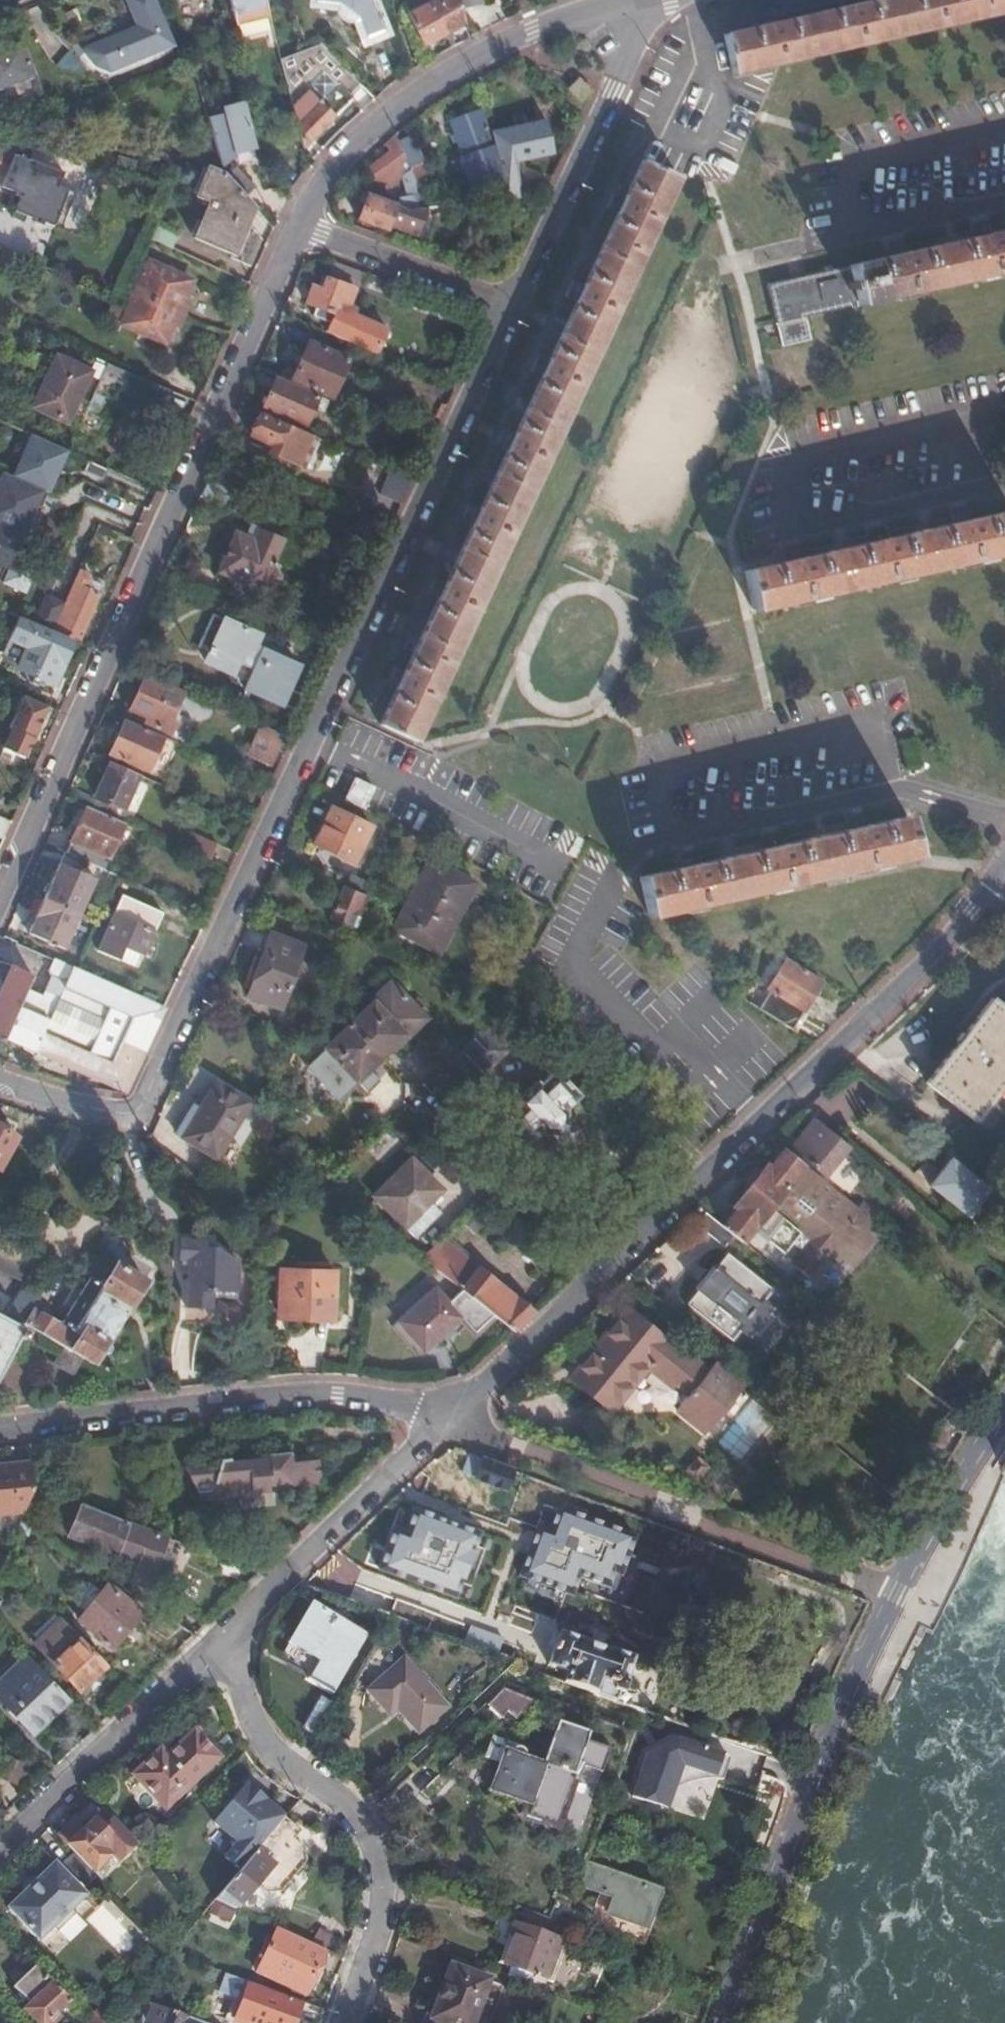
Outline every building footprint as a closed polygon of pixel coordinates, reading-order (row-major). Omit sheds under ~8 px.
[(80,51),(91,67),(105,72),(113,68),(115,74),(170,50),(149,0),(124,0),(136,29),(80,51)] [(264,0),(231,0),(242,43),(273,36),(264,0)] [(312,1),(340,7),(339,9),(339,12),(339,15),(340,17),(342,19),(344,20),(348,20),(352,19),(362,42),(384,34),(371,0),(312,0),(312,1)] [(404,8),(411,5),(409,0),(407,0),(402,3),(404,8)] [(465,22),(459,0),(434,0),(421,7),(414,11),(409,13),(424,44),(465,22)] [(860,4),(844,7),(780,22),(763,25),(725,34),(734,73),(1004,12),(1004,0),(876,0),(860,4)] [(762,16),(763,25),(780,22),(779,13),(762,16)] [(22,42),(0,50),(0,89),(34,75),(22,42)] [(317,44),(279,59),(301,148),(362,88),(317,44)] [(55,69),(80,80),(87,64),(62,53),(55,69)] [(577,80),(568,89),(580,101),(590,92),(577,80)] [(245,100),(205,110),(216,158),(256,149),(245,100)] [(451,115),(463,154),(472,184),(502,177),(494,144),(482,105),(451,115)] [(550,154),(543,123),(501,132),(510,163),(550,154)] [(405,193),(393,201),(395,202),(404,207),(418,206),(417,198),(412,172),(410,167),(398,140),(395,134),(392,138),(389,139),(383,144),(389,150),(366,171),(379,185),(383,186),(385,188),(387,186),(390,183),(399,175),(405,193)] [(409,136),(398,140),(410,167),(421,163),(409,136)] [(70,171),(11,150),(0,182),(0,186),(17,192),(11,210),(51,224),(70,171)] [(643,161),(627,197),(620,212),(585,286),(578,301),(550,362),(543,376),(515,436),(508,451),(480,511),(473,526),(445,586),(438,601),(403,675),(396,690),(380,725),(415,739),(677,177),(643,161)] [(234,254),(252,206),(222,174),(204,168),(193,199),(205,203),(193,239),(234,254)] [(509,184),(510,196),(531,193),(530,182),(509,184)] [(620,212),(627,197),(617,192),(610,207),(620,212)] [(404,207),(395,202),(393,205),(366,195),(357,220),(384,230),(386,226),(417,236),(430,204),(418,206),(404,207)] [(975,238),(992,234),(989,220),(971,224),(975,238)] [(851,267),(859,304),(1004,270),(1004,231),(992,234),(975,238),(908,254),(891,257),(851,267)] [(887,243),(891,257),(908,254),(905,239),(887,243)] [(118,324),(160,342),(160,340),(167,339),(172,328),(169,320),(179,300),(185,299),(190,288),(187,282),(189,279),(147,259),(146,262),(138,258),(116,305),(111,317),(119,320),(118,324)] [(777,322),(859,304),(851,267),(806,277),(810,293),(794,296),(790,280),(769,285),(777,322)] [(314,306),(307,324),(374,354),(385,329),(352,313),(354,308),(347,304),(354,288),(322,276),(317,287),(311,285),(304,301),(314,306)] [(806,277),(790,280),(794,296),(810,293),(806,277)] [(578,301),(585,286),(576,281),(569,296),(578,301)] [(169,320),(172,328),(185,299),(179,300),(169,320)] [(345,360),(306,343),(290,380),(330,397),(345,360)] [(56,357),(33,406),(67,422),(90,372),(56,357)] [(543,376),(550,362),(540,357),(534,372),(543,376)] [(317,398),(274,380),(262,408),(304,426),(317,398)] [(258,416),(248,437),(270,446),(268,453),(288,462),(291,455),(301,435),(258,416)] [(69,451),(0,420),(0,451),(29,465),(28,467),(56,480),(69,451)] [(508,451),(515,436),(505,431),(498,447),(508,451)] [(88,495),(56,480),(28,467),(8,508),(68,536),(88,495)] [(402,477),(390,472),(382,489),(394,494),(402,477)] [(206,481),(199,497),(229,510),(236,494),(206,481)] [(955,525),(972,521),(968,505),(951,509),(955,525)] [(473,526),(480,511),(470,506),(463,521),(473,526)] [(786,562),(746,571),(754,607),(1004,552),(1004,514),(972,521),(955,525),(887,540),(870,544),(803,558),(786,562)] [(866,527),(870,544),(887,540),(883,523),(866,527)] [(233,579),(259,590),(280,543),(257,533),(253,542),(235,535),(218,573),(233,579)] [(782,547),(786,562),(803,558),(799,543),(782,547)] [(51,631),(73,641),(101,584),(77,573),(51,631)] [(254,602),(259,590),(233,579),(227,591),(254,602)] [(427,596),(438,601),(445,586),(435,581),(427,596)] [(255,637),(223,623),(205,663),(231,674),(236,662),(252,669),(245,687),(278,701),(295,662),(262,648),(257,658),(247,654),(255,637)] [(39,630),(22,670),(52,683),(70,645),(39,630)] [(386,685),(396,690),(403,675),(393,670),(386,685)] [(183,691),(145,675),(130,710),(153,720),(150,726),(169,734),(175,720),(171,719),(173,714),(183,691)] [(25,757),(48,706),(22,694),(7,726),(13,729),(5,749),(25,757)] [(175,720),(169,734),(168,737),(177,741),(186,720),(173,714),(171,719),(175,720)] [(165,739),(128,723),(113,757),(150,773),(165,739)] [(282,741),(285,735),(259,724),(253,739),(271,747),(275,738),(282,741)] [(124,809),(137,776),(108,763),(94,796),(124,809)] [(355,780),(345,799),(363,807),(372,789),(355,780)] [(333,808),(315,844),(355,862),(373,828),(333,808)] [(113,860),(127,826),(90,810),(76,844),(113,860)] [(849,830),(866,826),(863,811),(845,815),(849,830)] [(638,875),(646,914),(917,855),(908,817),(866,826),(849,830),(782,845),(765,848),(697,863),(680,866),(638,875)] [(765,848),(782,845),(778,830),(762,834),(765,848)] [(188,847),(209,856),(214,843),(194,834),(188,847)] [(676,852),(680,866),(697,863),(693,848),(676,852)] [(478,885),(432,860),(396,928),(441,953),(478,885)] [(58,864),(43,898),(79,913),(95,879),(58,864)] [(346,890),(334,917),(358,926),(369,895),(363,894),(362,896),(346,890)] [(79,913),(43,898),(28,932),(64,946),(79,913)] [(114,911),(97,947),(119,958),(124,947),(143,954),(160,916),(126,901),(122,908),(119,906),(116,911),(114,911)] [(301,945),(268,933),(247,995),(279,1005),(301,945)] [(973,933),(958,946),(963,953),(978,941),(973,933)] [(75,968),(53,957),(45,976),(62,984),(54,1003),(28,992),(24,1000),(22,1004),(20,1004),(3,1040),(45,1057),(62,1065),(82,1074),(96,1080),(122,1092),(125,1092),(163,1008),(75,968)] [(787,960),(755,1007),(790,1029),(820,982),(787,960)] [(3,1040),(20,1004),(32,976),(11,967),(0,992),(0,1041),(3,1042),(3,1040)] [(393,978),(349,1021),(380,1055),(425,1011),(393,978)] [(967,1118),(1004,1071),(1004,1014),(990,1003),(925,1085),(967,1118)] [(380,1055),(349,1021),(304,1065),(336,1098),(380,1055)] [(485,1070),(506,1051),(483,1027),(463,1046),(485,1070)] [(576,1094),(553,1069),(538,1083),(535,1079),(512,1100),(515,1104),(500,1118),(524,1143),(537,1130),(539,1131),(539,1132),(552,1133),(564,1121),(564,1111),(561,1108),(576,1094)] [(246,1101),(213,1080),(192,1115),(186,1111),(174,1131),(212,1155),(246,1101)] [(853,1150),(813,1117),(790,1146),(824,1174),(844,1150),(849,1154),(853,1150)] [(0,1128),(0,1165),(16,1137),(0,1128)] [(872,1220),(784,1150),(769,1168),(766,1166),(735,1205),(737,1208),(722,1227),(729,1233),(764,1260),(791,1225),(837,1262),(861,1232),(870,1239),(875,1234),(867,1226),(872,1220)] [(434,1190),(406,1158),(366,1192),(394,1224),(434,1190)] [(985,1190),(949,1160),(930,1186),(966,1215),(985,1190)] [(722,1227),(707,1215),(700,1223),(722,1241),(729,1233),(722,1227)] [(236,1290),(237,1261),(205,1236),(174,1235),(173,1262),(186,1262),(185,1304),(205,1305),(206,1289),(236,1290)] [(6,1239),(0,1237),(0,1270),(24,1282),(39,1255),(6,1239)] [(771,1289),(725,1253),(714,1266),(712,1265),(695,1286),(697,1287),(685,1303),(730,1340),(738,1330),(748,1337),(772,1308),(762,1300),(771,1289)] [(80,1357),(88,1362),(102,1340),(105,1342),(124,1313),(121,1311),(142,1280),(115,1265),(101,1285),(90,1279),(63,1321),(74,1327),(71,1331),(31,1308),(36,1299),(19,1290),(6,1313),(60,1346),(80,1357)] [(331,1313),(333,1270),(279,1268),(277,1311),(331,1313)] [(512,1329),(531,1310),(516,1298),(515,1299),(493,1282),(493,1280),(477,1268),(461,1288),(494,1315),(512,1329)] [(494,1315),(461,1288),(447,1299),(436,1286),(396,1318),(421,1348),(434,1338),(440,1339),(449,1333),(448,1326),(461,1316),(473,1332),(494,1315)] [(630,1306),(580,1369),(618,1401),(650,1362),(677,1384),(686,1372),(697,1381),(679,1403),(709,1428),(744,1385),(754,1394),(771,1407),(776,1411),(783,1403),(740,1369),(726,1358),(720,1365),(714,1361),(707,1369),(630,1306)] [(17,1336),(23,1339),(26,1331),(0,1317),(0,1366),(17,1336)] [(70,1373),(80,1357),(60,1346),(51,1363),(70,1373)] [(618,1401),(580,1369),(574,1376),(612,1408),(618,1401)] [(709,1428),(705,1434),(715,1443),(717,1441),(754,1394),(744,1385),(709,1428)] [(321,1480),(319,1450),(293,1453),(293,1447),(269,1449),(269,1455),(235,1459),(234,1454),(224,1455),(219,1460),(186,1464),(194,1477),(198,1477),(209,1492),(270,1486),(270,1481),(293,1478),(294,1482),(321,1480)] [(512,1468),(482,1456),(475,1474),(505,1485),(512,1468)] [(29,1462),(0,1465),(0,1514),(22,1512),(31,1487),(29,1462)] [(146,1590),(166,1535),(81,1504),(68,1538),(128,1563),(123,1579),(128,1581),(127,1583),(146,1590)] [(396,1534),(385,1564),(452,1588),(456,1577),(461,1579),(477,1536),(416,1513),(407,1539),(396,1534)] [(551,1538),(538,1534),(523,1576),(567,1592),(574,1573),(609,1585),(626,1539),(559,1515),(551,1538)] [(401,1583),(350,1564),(341,1592),(391,1610),(401,1583)] [(138,1613),(104,1584),(75,1617),(109,1645),(138,1613)] [(363,1636),(308,1604),(285,1641),(315,1659),(305,1676),(330,1691),(363,1636)] [(547,1643),(555,1619),(512,1606),(505,1630),(547,1643)] [(77,1687),(103,1662),(80,1637),(59,1616),(33,1641),(77,1687)] [(467,1628),(465,1640),(499,1647),(501,1635),(467,1628)] [(567,1669),(563,1680),(616,1700),(630,1656),(610,1649),(607,1650),(580,1640),(580,1638),(558,1630),(547,1662),(567,1669)] [(68,1696),(25,1651),(0,1676),(0,1700),(30,1731),(68,1696)] [(403,1654),(393,1664),(364,1691),(387,1716),(398,1705),(420,1729),(448,1702),(421,1674),(403,1654)] [(506,1684),(489,1700),(501,1712),(518,1697),(506,1684)] [(299,1727),(317,1738),(337,1705),(319,1695),(299,1727)] [(523,1751),(491,1739),(484,1758),(498,1762),(488,1791),(523,1803),(520,1813),(555,1825),(573,1776),(578,1778),(582,1765),(601,1772),(609,1748),(585,1740),(587,1733),(556,1723),(542,1766),(523,1759),(524,1755),(524,1753),(523,1751)] [(159,1748),(132,1776),(164,1808),(218,1755),(193,1730),(167,1755),(159,1748)] [(711,1773),(717,1754),(666,1738),(641,1749),(625,1797),(667,1810),(682,1763),(711,1773)] [(272,1829),(283,1817),(253,1790),(243,1803),(235,1796),(213,1822),(251,1854),(272,1829)] [(576,1834),(589,1800),(571,1793),(558,1826),(576,1834)] [(90,1820),(82,1828),(74,1820),(59,1835),(92,1870),(108,1854),(114,1861),(129,1847),(105,1821),(94,1810),(87,1816),(90,1820)] [(134,1841),(110,1816),(105,1821),(129,1847),(134,1841)] [(214,1898),(236,1908),(255,1884),(265,1892),(280,1891),(305,1861),(303,1848),(293,1839),(300,1830),(283,1817),(272,1829),(251,1854),(214,1898)] [(53,1861),(6,1906),(37,1939),(52,1924),(56,1928),(74,1911),(70,1907),(84,1894),(79,1889),(94,1875),(72,1852),(58,1866),(53,1861)] [(655,1892),(583,1865),(576,1883),(597,1890),(585,1923),(636,1942),(655,1892)] [(86,1918),(118,1953),(132,1940),(101,1905),(86,1918)] [(497,1963),(545,1981),(561,1939),(497,1916),(491,1931),(507,1937),(497,1963)] [(520,1924),(558,1938),(561,1931),(545,1925),(544,1927),(522,1918),(520,1924)] [(306,1994),(326,1949),(277,1927),(257,1973),(306,1994)] [(552,1984),(568,1942),(561,1939),(545,1981),(552,1984)] [(66,2000),(33,1965),(13,1984),(30,2002),(26,2006),(26,2013),(35,2022),(38,2022),(42,2022),(50,2022),(56,2017),(56,2015),(56,2012),(55,2011),(66,2000)] [(451,1968),(431,2019),(436,2021),(435,2022),(472,2022),(488,1981),(451,1968)] [(265,1989),(244,1981),(238,1998),(242,1999),(236,2018),(250,2022),(282,2022),(283,2020),(291,2022),(297,2006),(264,1993),(265,1989)] [(152,2006),(146,2022),(151,2022),(198,2022),(152,2006)]
